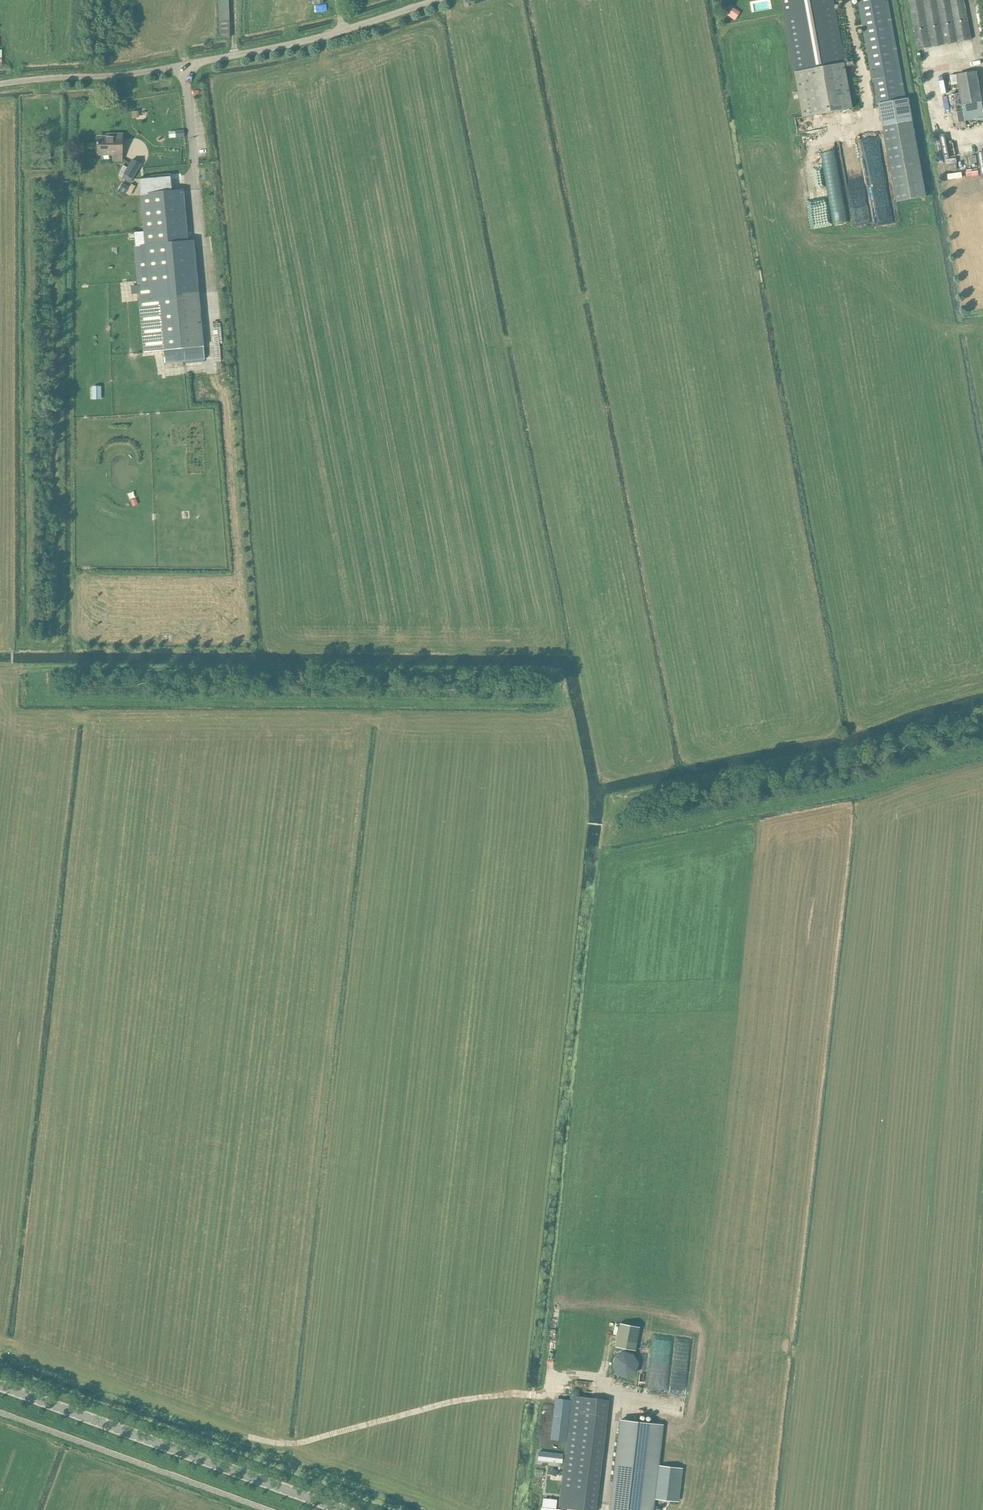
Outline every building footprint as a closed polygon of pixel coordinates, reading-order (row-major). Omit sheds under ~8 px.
[(229,0),(218,0),(219,39),(230,38),(229,0)] [(803,117),(853,108),(834,0),(782,0),(803,117)] [(877,105),(880,104),(906,99),(889,0),(886,1),(885,0),(858,0),(877,105)] [(918,50),(972,40),(965,0),(909,0),(918,50)] [(724,13),(734,20),(739,13),(730,6),(724,13)] [(977,71),(957,74),(965,121),(982,118),(982,107),(977,71)] [(909,98),(906,99),(880,104),(896,202),(926,197),(909,98)] [(187,137),(187,129),(170,130),(170,137),(187,137)] [(113,154),(113,161),(122,161),(122,136),(110,136),(110,138),(98,138),(98,145),(96,144),(95,151),(98,151),(98,154),(113,154)] [(820,153),(831,224),(846,222),(835,151),(820,153)] [(173,166),(182,165),(180,154),(171,155),(173,166)] [(129,185),(141,164),(132,159),(127,168),(123,166),(120,171),(119,175),(122,177),(122,178),(124,179),(118,189),(130,196),(135,189),(129,185)] [(163,351),(164,364),(204,360),(203,347),(204,347),(194,241),(188,241),(181,173),(171,173),(149,176),(139,177),(144,232),(134,233),(136,246),(134,246),(144,353),(163,351)] [(616,1347),(635,1351),(640,1328),(620,1324),(616,1347)] [(653,1335),(647,1388),(665,1390),(670,1352),(656,1350),(658,1335),(653,1335)] [(636,1365),(635,1361),(634,1359),(633,1357),(631,1356),(630,1355),(627,1354),(625,1354),(623,1354),(621,1355),(619,1356),(617,1358),(615,1361),(615,1365),(615,1367),(616,1369),(618,1372),(621,1374),(625,1375),(628,1375),(630,1374),(632,1373),(634,1371),(635,1369),(636,1367),(636,1365)] [(572,1509),(596,1509),(604,1446),(609,1399),(572,1395),(559,1508),(572,1509)] [(609,1509),(654,1509),(655,1500),(659,1466),(664,1425),(620,1420),(609,1509)] [(682,1469),(659,1466),(655,1500),(678,1502),(682,1469)]
